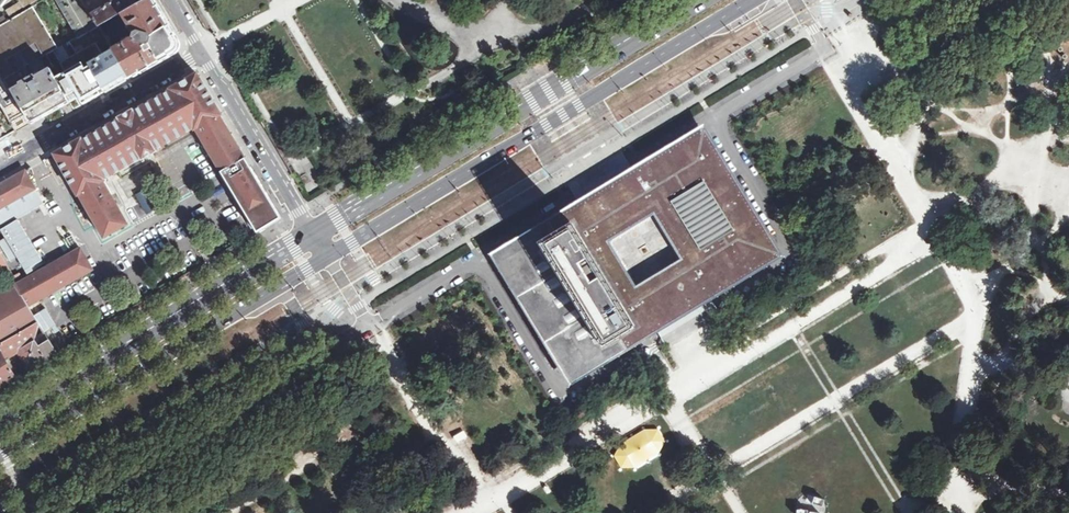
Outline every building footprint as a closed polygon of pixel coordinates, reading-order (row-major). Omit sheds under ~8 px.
[(92,14),(88,16),(79,0),(56,0),(62,11),(77,38),(98,26),(92,14)] [(92,14),(98,26),(122,12),(144,0),(116,0),(92,14)] [(128,77),(173,53),(177,39),(153,0),(144,0),(122,12),(134,32),(133,37),(112,50),(128,77)] [(10,90),(12,89),(32,124),(60,108),(64,114),(128,77),(112,50),(98,26),(77,38),(62,11),(41,23),(32,8),(0,26),(0,73),(10,90)] [(16,132),(17,132),(32,124),(12,89),(10,90),(0,73),(0,105),(16,132)] [(257,232),(281,218),(220,116),(222,115),(197,74),(170,89),(171,90),(134,111),(133,109),(119,118),(119,119),(82,140),(81,138),(54,154),(78,196),(80,195),(95,222),(100,231),(104,238),(128,224),(117,204),(111,194),(104,181),(105,181),(104,179),(141,158),(142,160),(156,151),(156,150),(194,129),(195,131),(197,129),(213,156),(218,166),(252,223),(253,222),(257,229),(256,230),(257,232)] [(740,274),(742,276),(777,255),(702,132),(651,163),(652,165),(609,191),(566,217),(564,215),(496,256),(572,379),(639,338),(638,336),(654,326),(662,338),(668,348),(695,331),(721,316),(715,306),(707,294),(740,274)] [(218,166),(213,156),(208,159),(214,168),(218,166)] [(25,171),(29,178),(34,175),(30,168),(25,171)] [(35,188),(29,178),(25,171),(0,185),(0,208),(35,188)] [(115,193),(111,194),(117,204),(120,203),(115,193)] [(14,284),(27,305),(93,269),(81,247),(17,283),(14,284)] [(17,283),(0,255),(0,270),(1,272),(10,287),(14,284),(17,283)] [(38,322),(27,305),(14,284),(10,287),(0,293),(0,344),(38,322)] [(34,341),(39,324),(38,322),(0,344),(0,351),(0,352),(5,359),(18,351),(18,350),(34,341)] [(53,345),(58,353),(70,346),(63,334),(59,337),(61,340),(53,345)] [(30,370),(58,353),(53,345),(48,339),(38,346),(34,341),(28,366),(30,370)] [(18,351),(28,366),(34,341),(18,350),(18,351)] [(13,373),(9,365),(5,359),(0,352),(0,387),(16,378),(13,373)] [(612,444),(623,471),(672,450),(660,423),(612,444)]
